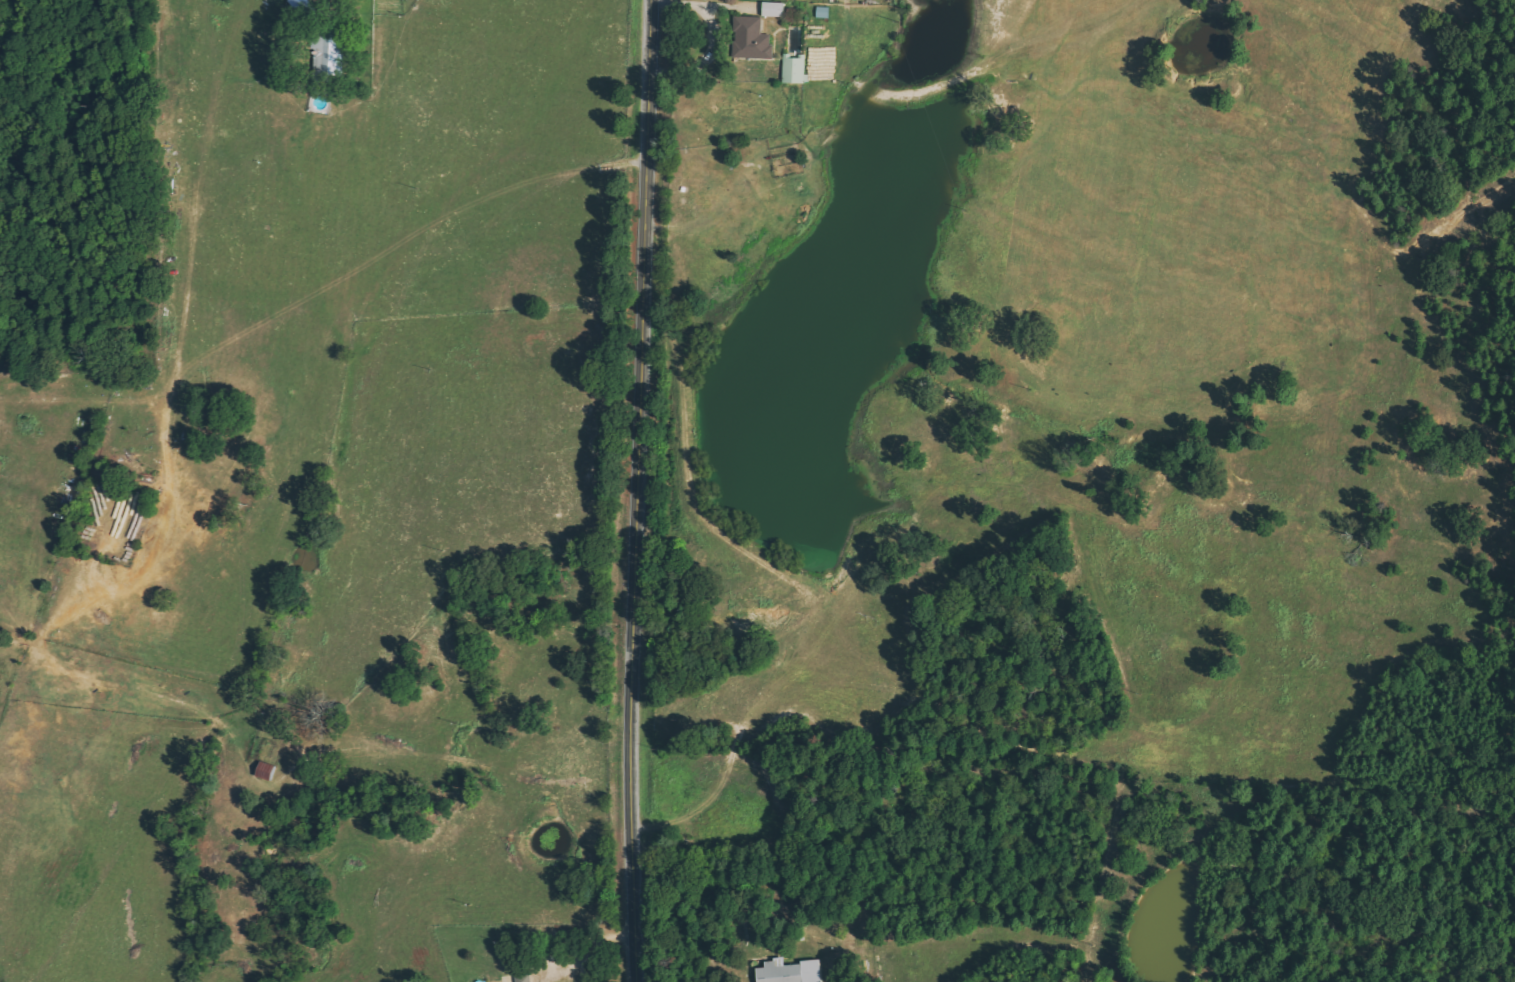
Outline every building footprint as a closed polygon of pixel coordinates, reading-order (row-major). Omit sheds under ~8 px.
[(763,17),(784,17),(785,3),(763,2),(763,17)] [(829,19),(830,8),(817,7),(817,18),(829,19)] [(774,59),(774,44),(771,44),(771,35),(762,34),(763,17),(737,17),(736,58),(774,59)] [(315,75),(342,75),(343,30),(316,29),(315,75)] [(784,83),(806,83),(806,55),(784,54),(784,83)] [(785,964),(784,958),(765,960),(765,967),(757,968),(758,981),(822,981),(820,960),(785,964)] [(531,973),(516,975),(517,981),(532,981),(531,973)]
